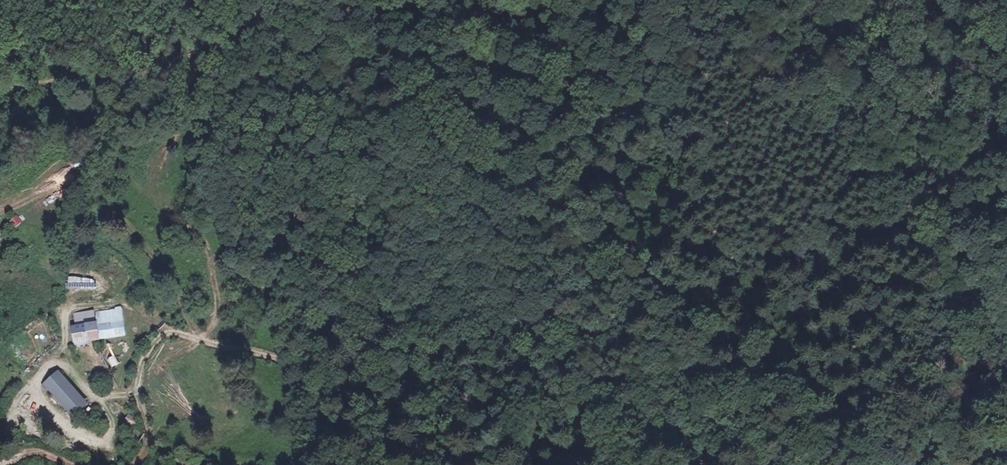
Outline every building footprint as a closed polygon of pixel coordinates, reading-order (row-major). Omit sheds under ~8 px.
[(14,214),(10,221),(18,226),(22,219),(14,214)] [(68,286),(97,286),(96,276),(68,276),(68,286)] [(122,309),(95,312),(97,326),(123,323),(122,309)] [(95,312),(73,315),(75,329),(97,326),(95,312)] [(97,326),(99,341),(119,338),(117,324),(97,326)] [(75,329),(70,329),(72,348),(99,345),(99,341),(97,326),(75,329)] [(89,403),(59,370),(43,385),(73,418),(89,403)] [(139,421),(128,414),(122,423),(133,430),(139,421)]
